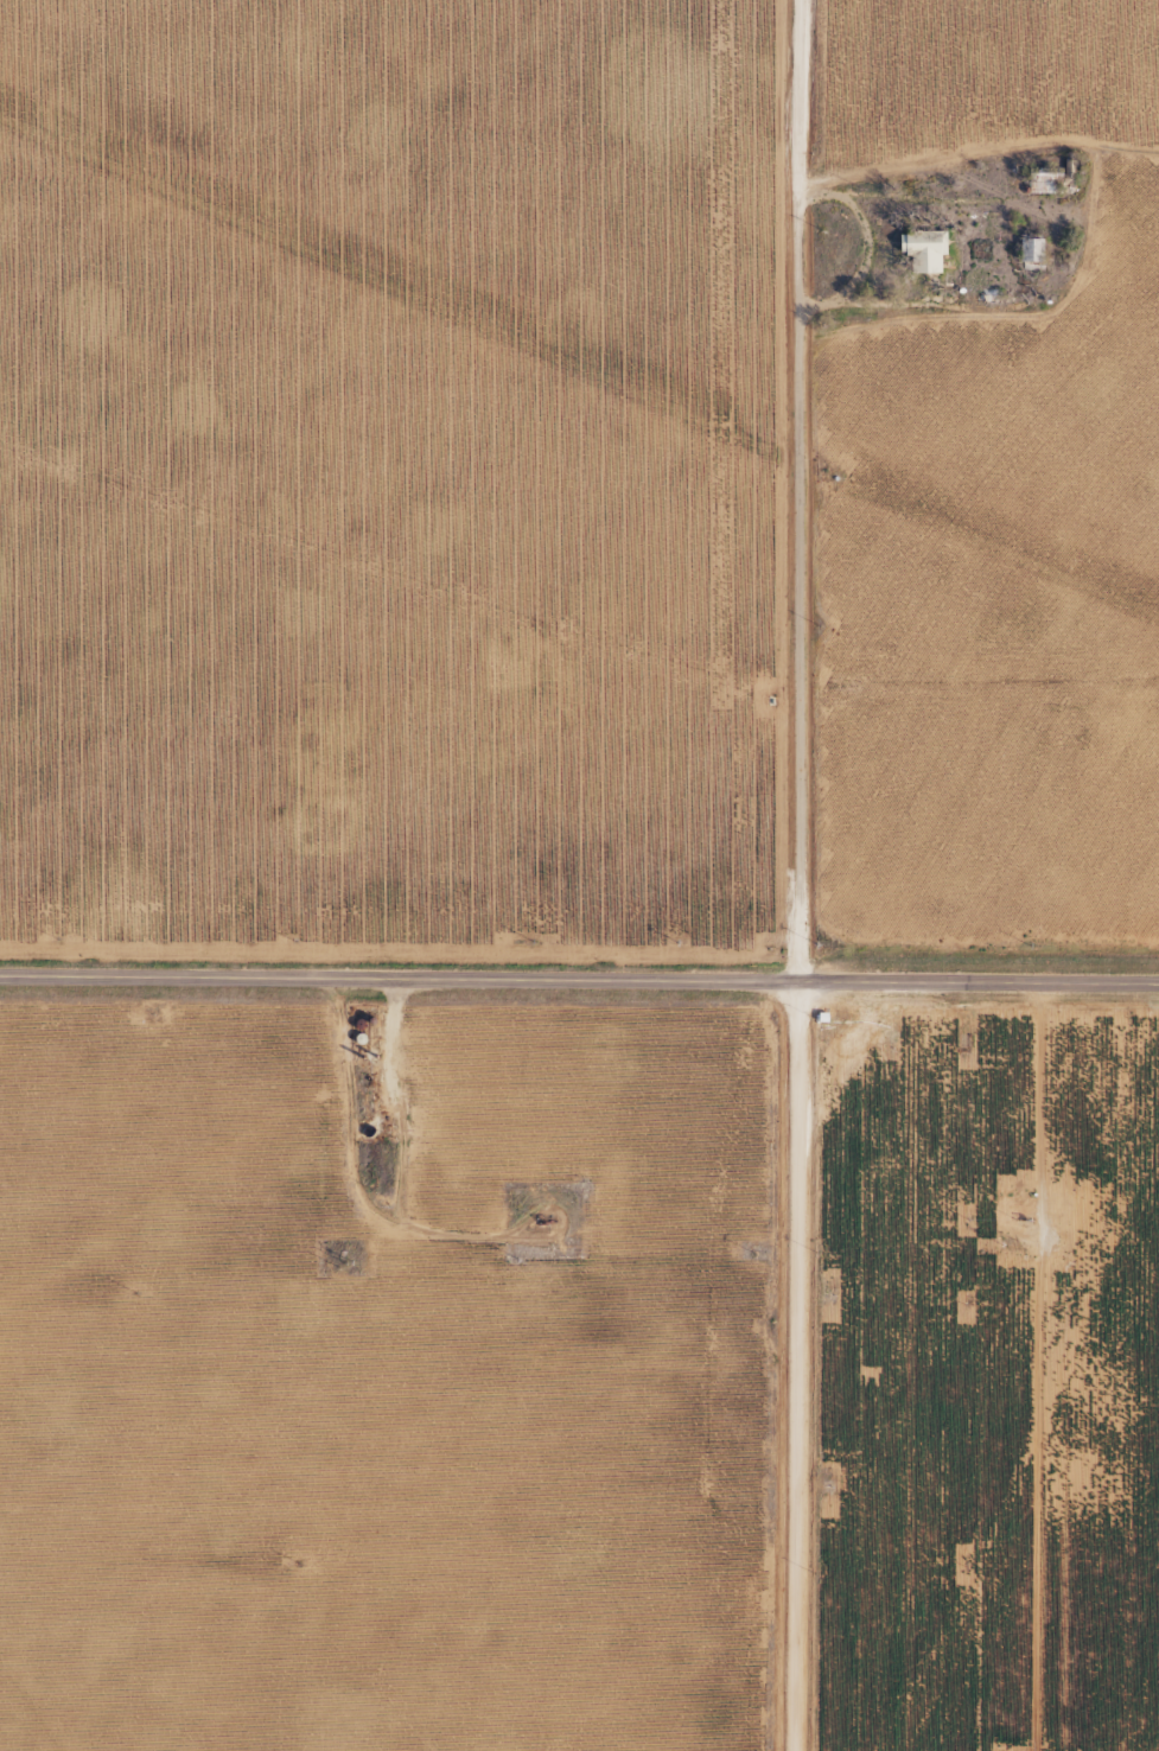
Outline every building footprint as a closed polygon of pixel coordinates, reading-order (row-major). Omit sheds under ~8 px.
[(1041,240),(1018,240),(1018,263),(1042,263),(1041,240)]
